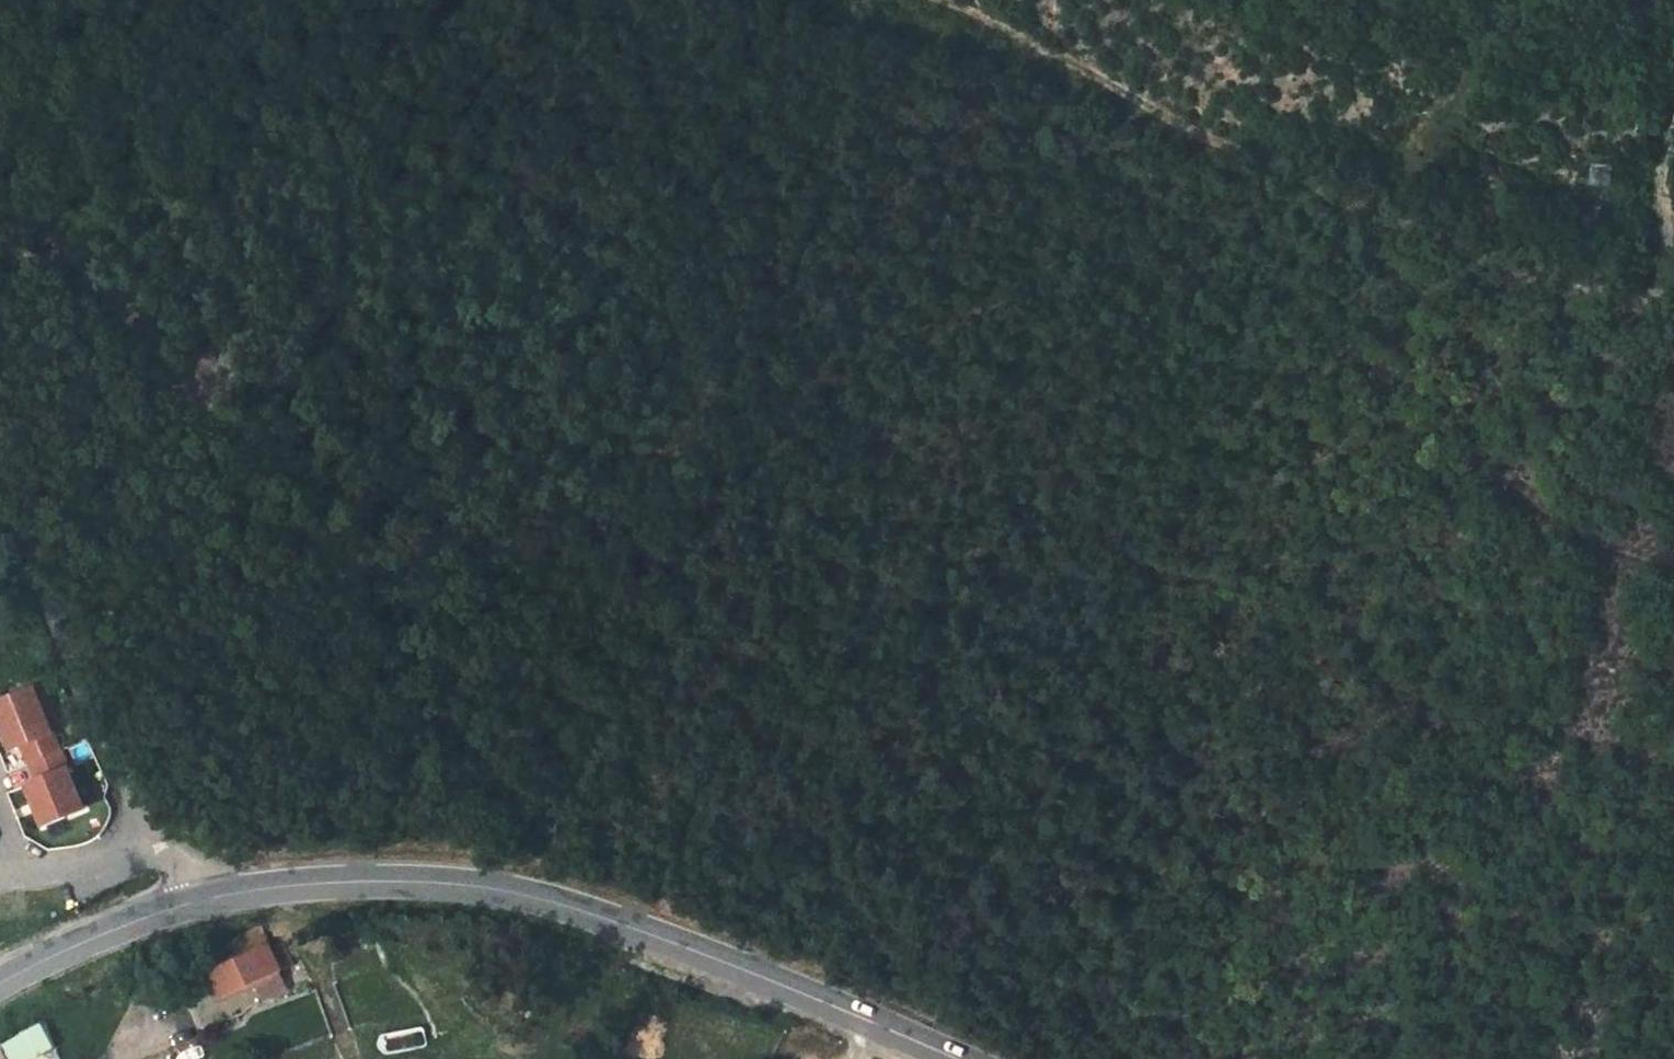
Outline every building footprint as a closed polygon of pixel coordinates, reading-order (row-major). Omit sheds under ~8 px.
[(10,752),(21,748),(27,746),(33,743),(39,741),(56,734),(35,685),(0,699),(0,728),(10,752)] [(27,761),(35,780),(39,778),(48,775),(53,773),(61,769),(70,765),(56,734),(39,741),(33,743),(27,746),(21,748),(27,761)] [(35,780),(24,784),(43,829),(66,820),(89,810),(70,765),(61,769),(53,773),(48,775),(39,778),(35,780)] [(217,1005),(252,988),(260,1004),(288,990),(265,943),(202,973),(217,1005)] [(390,1051),(426,1043),(423,1029),(387,1036),(390,1051)]
